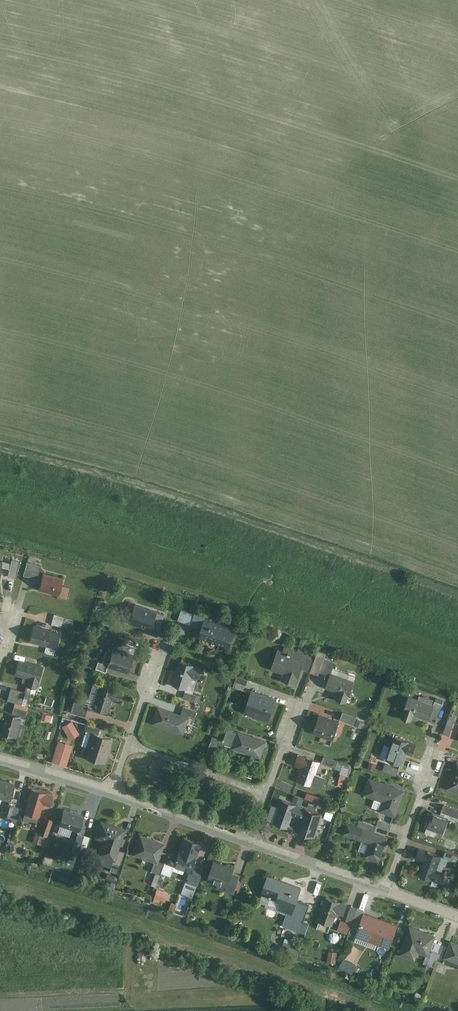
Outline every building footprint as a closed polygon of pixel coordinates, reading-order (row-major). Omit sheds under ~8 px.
[(20,561),(11,559),(7,576),(16,578),(20,561)] [(25,573),(39,577),(43,564),(29,560),(25,573)] [(66,575),(43,570),(38,589),(61,595),(66,575)] [(132,602),(126,620),(152,629),(158,611),(132,602)] [(55,613),(53,624),(64,626),(66,615),(55,613)] [(203,616),(197,637),(231,647),(237,626),(203,616)] [(52,628),(29,622),(24,642),(48,648),(52,628)] [(313,657),(277,645),(269,668),(283,673),(281,679),(296,684),(301,668),(308,670),(313,657)] [(134,653),(111,648),(106,668),(129,673),(134,653)] [(42,664),(19,658),(15,678),(38,683),(42,664)] [(201,667),(178,660),(171,682),(188,687),(192,676),(198,678),(201,667)] [(356,675),(332,667),(325,686),(338,691),(335,698),(346,702),(356,675)] [(235,685),(246,689),(250,677),(238,674),(235,685)] [(123,703),(126,692),(96,684),(90,707),(105,711),(108,699),(123,703)] [(10,686),(7,699),(23,703),(26,690),(10,686)] [(270,723),(277,699),(250,690),(242,714),(270,723)] [(437,702),(408,694),(401,717),(412,720),(413,714),(433,719),(437,702)] [(72,710),(85,715),(89,702),(76,698),(72,710)] [(0,722),(0,732),(16,737),(24,710),(5,705),(0,722)] [(178,712),(158,706),(152,723),(186,734),(194,709),(181,705),(178,712)] [(448,706),(440,732),(450,734),(457,709),(448,706)] [(342,713),(340,721),(353,724),(355,716),(342,713)] [(340,721),(319,715),(313,734),(334,741),(340,721)] [(73,719),(63,725),(72,739),(81,733),(73,719)] [(261,757),(266,740),(228,728),(225,738),(214,735),(209,753),(220,756),(223,746),(261,757)] [(105,764),(114,737),(91,730),(83,756),(105,764)] [(385,758),(401,763),(404,753),(412,755),(417,742),(393,734),(385,758)] [(169,735),(168,742),(180,745),(181,737),(169,735)] [(69,764),(75,743),(59,738),(53,760),(69,764)] [(320,761),(299,752),(294,765),(302,768),(298,779),(313,785),(321,765),(349,776),(353,766),(323,754),(320,761)] [(457,759),(446,788),(457,792),(457,760),(457,759)] [(398,768),(384,763),(382,770),(395,775),(398,768)] [(255,773),(246,769),(244,776),(253,779),(255,773)] [(380,810),(396,815),(405,788),(368,776),(363,793),(383,800),(380,810)] [(0,780),(0,797),(6,799),(3,812),(12,814),(15,802),(10,801),(14,784),(0,780)] [(52,793),(32,788),(26,814),(39,817),(33,842),(46,846),(54,817),(41,813),(43,804),(49,805),(52,793)] [(321,813),(282,800),(274,823),(290,828),(293,817),(300,820),(296,832),(314,838),(320,821),(329,824),(334,810),(323,807),(321,813)] [(443,806),(440,815),(432,812),(425,830),(442,836),(448,818),(457,821),(457,811),(443,806)] [(82,812),(63,807),(59,826),(78,830),(82,812)] [(390,831),(392,824),(378,819),(376,827),(390,831)] [(124,828),(100,820),(95,837),(104,840),(99,857),(113,861),(124,828)] [(347,821),(343,833),(367,842),(362,856),(378,862),(388,836),(347,821)] [(166,840),(139,833),(133,855),(160,862),(166,840)] [(200,842),(184,836),(173,868),(186,872),(181,888),(195,893),(204,868),(192,864),(200,842)] [(421,846),(416,860),(421,862),(417,872),(448,884),(452,875),(436,869),(442,854),(421,846)] [(445,850),(443,858),(457,862),(457,859),(457,854),(445,850)] [(236,867),(214,860),(207,882),(229,889),(236,867)] [(301,885),(266,873),(260,892),(282,899),(279,909),(292,913),(301,885)] [(158,887),(154,900),(166,903),(170,891),(158,887)] [(449,896),(457,900),(457,899),(457,891),(453,888),(449,896)] [(348,903),(327,897),(321,920),(332,923),(335,915),(344,918),(348,903)] [(343,932),(357,937),(366,913),(352,907),(343,932)] [(366,913),(357,937),(389,949),(398,925),(366,913)] [(437,935),(410,926),(401,953),(414,957),(416,952),(430,956),(437,935)] [(450,941),(444,961),(457,966),(457,944),(450,941)]
